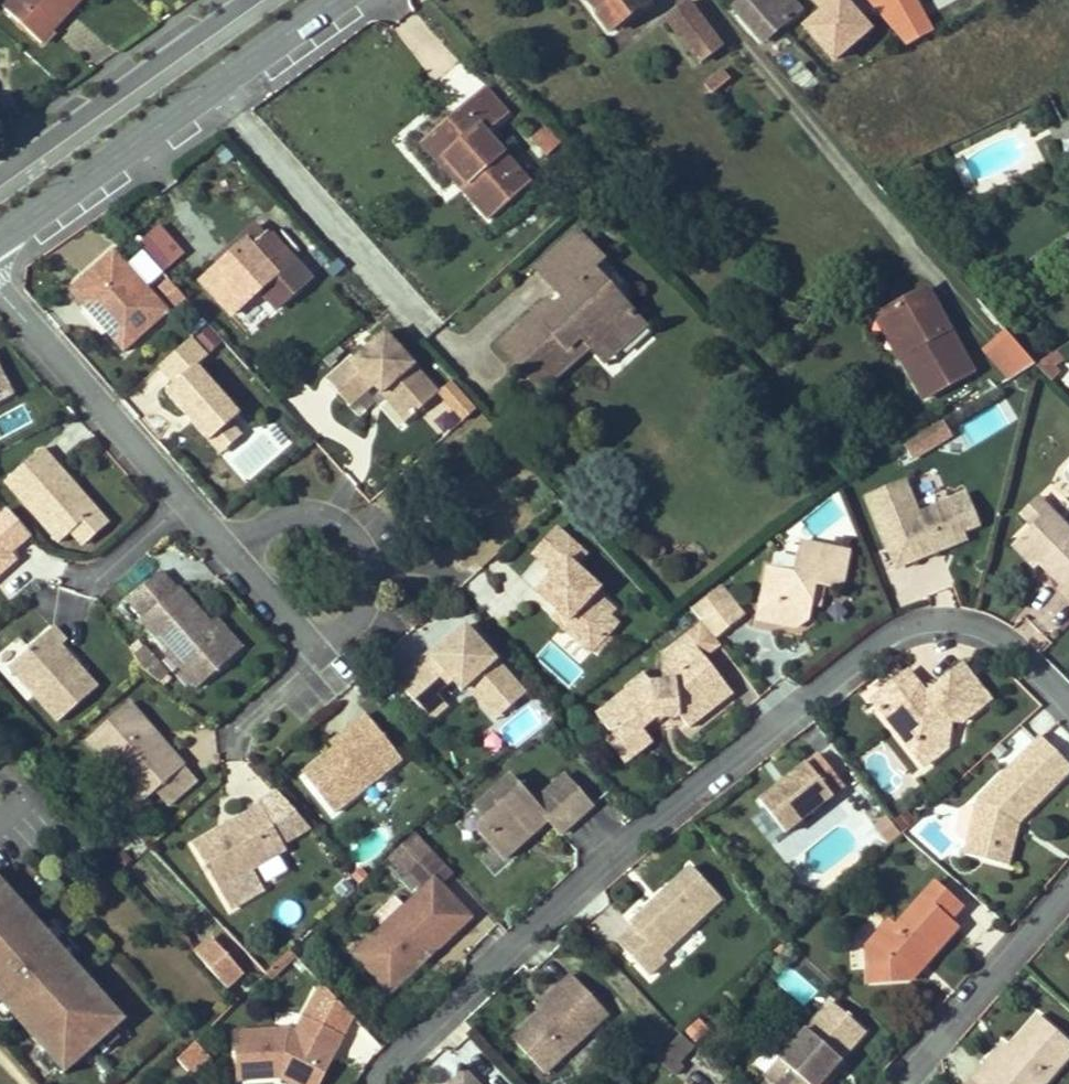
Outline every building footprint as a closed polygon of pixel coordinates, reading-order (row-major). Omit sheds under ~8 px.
[(69,11),(80,0),(15,0),(5,10),(42,44),(54,31),(50,27),(66,11),(69,11)] [(608,30),(647,2),(645,0),(586,0),(608,30)] [(733,9),(763,42),(799,10),(790,0),(743,0),(733,9)] [(819,4),(799,21),(833,60),(874,25),(852,0),(816,0),(819,4)] [(936,29),(920,0),(871,0),(898,49),(936,29)] [(665,21),(698,62),(719,46),(687,4),(665,21)] [(782,61),(790,54),(776,38),(767,45),(782,61)] [(790,54),(782,61),(780,63),(805,92),(814,84),(790,54)] [(704,85),(712,94),(729,80),(721,71),(704,85)] [(470,182),(462,189),(489,220),(527,186),(484,138),(508,115),(483,89),(447,121),(452,128),(436,143),(470,182)] [(452,128),(447,121),(422,143),(462,189),(470,182),(436,143),(452,128)] [(548,154),(559,144),(556,141),(544,127),(533,137),(548,154)] [(228,252),(232,257),(221,266),(203,283),(233,316),(261,291),(276,309),(310,279),(268,231),(263,235),(255,227),(228,252)] [(570,307),(560,316),(551,307),(548,303),(500,346),(517,366),(523,360),(543,381),(562,365),(566,369),(576,360),(571,356),(584,343),(589,349),(599,360),(615,344),(619,349),(643,328),(593,272),(602,263),(575,233),(536,269),(562,297),(570,307)] [(127,262),(114,246),(69,287),(124,349),(168,308),(147,284),(127,262)] [(127,262),(147,284),(162,269),(143,248),(127,262)] [(228,252),(216,261),(221,266),(232,257),(228,252)] [(185,294),(170,276),(160,286),(175,303),(185,294)] [(926,309),(931,305),(923,290),(917,293),(926,309)] [(931,305),(926,309),(917,293),(881,313),(905,356),(900,359),(924,399),(970,373),(931,305)] [(570,307),(562,297),(551,307),(560,316),(570,307)] [(905,356),(881,313),(873,317),(900,359),(905,356)] [(611,373),(657,340),(650,331),(604,364),(611,373)] [(392,397),(410,416),(437,392),(383,332),(349,362),(348,360),(324,379),(349,407),(371,387),(378,395),(382,390),(390,399),(392,397)] [(988,351),(1012,379),(1036,365),(1008,332),(988,351)] [(192,335),(158,364),(174,383),(166,389),(209,438),(229,420),(238,413),(195,364),(208,353),(192,335)] [(571,356),(576,360),(589,349),(584,343),(571,356)] [(599,360),(603,364),(619,349),(615,344),(599,360)] [(1056,353),(1036,365),(1051,380),(1059,375),(1054,366),(1061,362),(1056,353)] [(517,366),(541,391),(566,369),(562,365),(543,381),(523,360),(517,366)] [(382,390),(378,395),(403,422),(410,416),(392,397),(390,399),(382,390)] [(910,459),(953,436),(944,419),(901,441),(910,459)] [(229,420),(209,438),(220,451),(241,434),(229,420)] [(74,531),(99,509),(44,448),(8,481),(62,541),(74,531)] [(868,497),(896,567),(966,538),(963,531),(950,501),(919,514),(904,481),(868,497)] [(966,494),(950,501),(963,531),(977,524),(966,494)] [(1040,497),(1023,513),(1034,525),(1051,509),(1040,497)] [(32,533),(10,508),(0,516),(0,573),(13,561),(7,556),(32,533)] [(99,509),(74,531),(86,544),(110,522),(99,509)] [(1051,509),(1034,525),(1019,540),(1043,565),(1064,587),(1068,592),(1068,528),(1051,509)] [(559,626),(588,652),(614,622),(588,598),(597,588),(566,560),(575,549),(553,529),(530,555),(550,574),(534,592),(565,620),(559,626)] [(1043,565),(1019,540),(1012,546),(1035,571),(1043,565)] [(808,592),(819,586),(840,591),(848,552),(800,542),(794,572),(770,568),(758,619),(794,628),(809,617),(812,599),(808,592)] [(206,623),(212,617),(180,582),(177,585),(163,570),(132,597),(147,614),(144,617),(169,645),(166,648),(200,685),(235,654),(206,623)] [(1068,600),(1068,592),(1064,587),(1059,591),(1068,600)] [(706,624),(718,639),(747,616),(725,588),(696,611),(706,624)] [(206,623),(235,654),(246,645),(217,613),(212,617),(206,623)] [(711,660),(725,647),(718,639),(706,624),(665,657),(668,680),(656,682),(650,676),(603,716),(615,729),(622,729),(624,727),(637,740),(647,731),(658,721),(685,717),(695,730),(738,693),(711,660)] [(465,678),(496,712),(520,691),(461,626),(428,654),(424,650),(392,680),(414,704),(430,691),(445,676),(455,687),(459,684),(465,678)] [(8,667),(56,719),(96,684),(59,644),(63,641),(51,628),(8,667)] [(916,743),(947,747),(951,720),(961,720),(989,697),(962,664),(927,692),(908,670),(871,700),(893,728),(899,724),(916,743)] [(459,684),(490,717),(496,712),(465,678),(459,684)] [(430,691),(414,704),(426,717),(441,703),(430,691)] [(126,784),(139,798),(181,759),(127,699),(85,737),(93,749),(112,750),(129,769),(126,784)] [(348,721),(353,727),(332,744),(300,772),(331,809),(397,754),(362,709),(348,721)] [(348,721),(327,739),(332,744),(353,727),(348,721)] [(893,728),(922,766),(947,747),(916,743),(899,724),(893,728)] [(624,727),(622,729),(610,740),(629,762),(655,739),(647,731),(637,740),(624,727)] [(1019,824),(1068,771),(1068,765),(1039,736),(974,804),(966,840),(1002,848),(1008,825),(1014,819),(1019,824)] [(818,751),(760,796),(786,830),(844,786),(818,751)] [(550,816),(564,831),(594,804),(568,774),(537,801),(514,774),(479,806),(485,812),(481,829),(506,856),(550,816)] [(247,821),(215,842),(210,837),(195,847),(224,890),(286,849),(258,806),(243,815),(247,821)] [(763,807),(750,816),(770,843),(783,834),(763,807)] [(247,821),(243,815),(210,837),(215,842),(247,821)] [(1002,848),(966,840),(964,852),(1008,861),(1019,824),(1014,819),(1008,825),(1002,848)] [(413,828),(387,853),(404,869),(415,858),(429,845),(413,828)] [(438,882),(451,869),(429,845),(415,858),(435,878),(438,882)] [(632,925),(615,942),(648,976),(665,959),(661,955),(718,900),(688,869),(629,922),(632,925)] [(127,1016),(0,874),(0,1000),(64,1072),(127,1016)] [(444,929),(450,934),(471,915),(438,882),(435,878),(357,952),(392,989),(411,971),(406,966),(444,929)] [(870,938),(871,979),(915,977),(914,966),(927,952),(931,957),(959,926),(950,918),(963,903),(937,879),(897,922),(891,917),(870,938)] [(406,966),(411,971),(450,934),(444,929),(406,966)] [(211,937),(195,952),(225,985),(241,970),(211,937)] [(563,992),(541,1012),(512,1039),(543,1072),(607,1014),(572,974),(558,987),(563,992)] [(558,987),(535,1007),(541,1012),(563,992),(558,987)] [(815,1083),(842,1053),(865,1027),(832,996),(765,1072),(769,1076),(779,1083),(816,1083),(815,1083)] [(329,1048),(337,1053),(346,1035),(306,1016),(297,1032),(291,1029),(235,1030),(236,1077),(277,1075),(277,1068),(291,1070),(311,1082),(329,1048)] [(988,1067),(976,1081),(979,1083),(1052,1083),(1068,1064),(1068,1040),(1044,1017),(1015,1050),(996,1073),(988,1067)] [(670,1072),(694,1045),(681,1034),(657,1060),(670,1072)] [(196,1041),(176,1057),(190,1074),(209,1058),(196,1041)] [(996,1073),(1015,1050),(1008,1043),(988,1067),(996,1073)] [(294,1083),(323,1083),(337,1053),(329,1048),(311,1082),(291,1070),(277,1068),(277,1075),(294,1083)] [(816,1083),(828,1083),(849,1060),(842,1053),(815,1083),(816,1083)] [(465,1066),(446,1083),(482,1083),(465,1066)] [(769,1076),(762,1083),(779,1083),(769,1076)]
